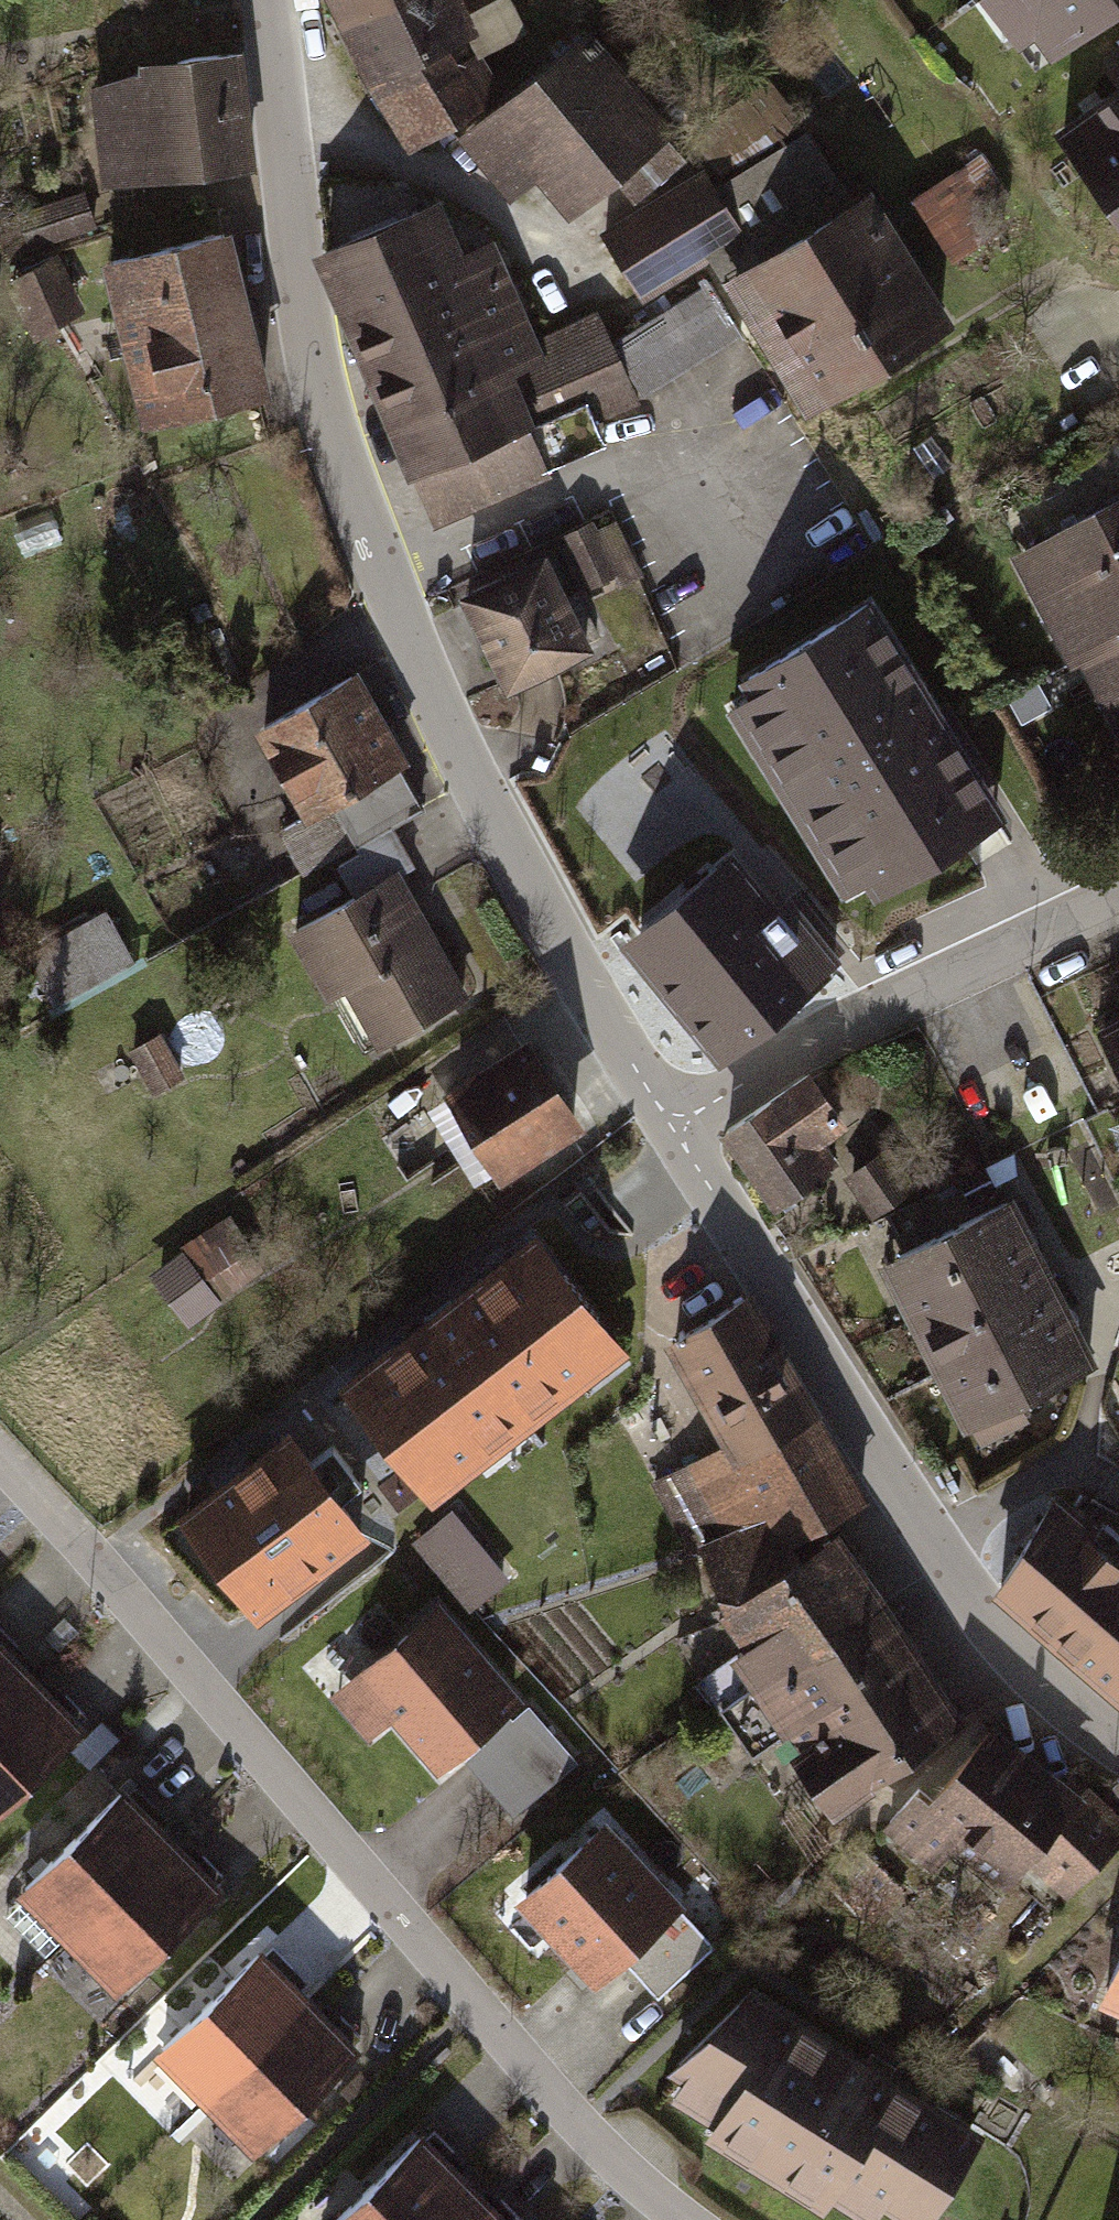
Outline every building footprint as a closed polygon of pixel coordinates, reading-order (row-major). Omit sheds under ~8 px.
[(376,68),(418,135),(493,87),(458,32),(443,0),(342,0),(376,68)] [(1010,49),(1027,38),(1042,60),(1118,8),(1118,0),(976,0),(1010,49)] [(664,124),(581,25),(461,126),(514,189),(540,167),(570,203),(664,124)] [(155,82),(106,88),(118,180),(246,164),(232,60),(153,70),(155,82)] [(1051,133),(1118,232),(1118,86),(1051,133)] [(744,147),(635,221),(677,281),(785,208),(744,147)] [(910,173),(764,262),(847,397),(993,309),(910,173)] [(428,203),(321,250),(417,467),(561,404),(494,250),(456,266),(428,203)] [(222,235),(111,263),(150,423),(262,395),(222,235)] [(986,551),(1113,771),(1118,767),(1118,496),(1110,480),(986,551)] [(595,527),(468,588),(511,678),(587,641),(561,587),(613,563),(595,527)] [(866,601),(749,674),(758,688),(735,702),(849,886),(873,871),(883,886),(998,815),(866,601)] [(353,679),(264,727),(308,806),(396,757),(353,679)] [(359,895),(296,929),(330,991),(349,980),(382,1040),(463,995),(398,876),(414,867),(395,832),(341,862),(359,895)] [(715,867),(641,926),(654,943),(642,952),(719,1050),(832,961),(786,903),(773,914),(739,872),(727,882),(715,867)] [(102,914),(29,955),(53,998),(126,956),(102,914)] [(1098,1016),(1118,1063),(1118,1007),(1098,1016)] [(529,1046),(452,1092),(500,1170),(576,1123),(529,1046)] [(808,1074),(726,1130),(777,1203),(836,1163),(817,1135),(839,1119),(808,1074)] [(889,1155),(858,1175),(879,1208),(910,1187),(889,1155)] [(1086,1352),(1007,1184),(882,1242),(962,1411),(1086,1352)] [(200,1231),(161,1264),(202,1311),(241,1277),(200,1231)] [(613,1339),(540,1244),(350,1388),(423,1483),(613,1339)] [(750,1298),(677,1340),(732,1438),(655,1482),(689,1550),(702,1545),(771,1510),(787,1539),(811,1526),(860,1500),(750,1298)] [(359,1525),(290,1436),(186,1517),(255,1605),(359,1525)] [(1000,1586),(1118,1689),(1118,1565),(1092,1541),(1099,1528),(1055,1503),(1000,1586)] [(702,1545),(727,1610),(751,1646),(702,1681),(753,1753),(794,1723),(811,1749),(801,1755),(838,1805),(954,1724),(830,1539),(821,1544),(811,1526),(787,1539),(771,1510),(702,1545)] [(452,1515),(418,1542),(469,1605),(503,1577),(452,1515)] [(509,1706),(423,1607),(318,1696),(357,1741),(379,1723),(426,1777),(509,1706)] [(0,1637),(0,1783),(14,1798),(106,1711),(18,1619),(0,1637)] [(506,1800),(584,1764),(556,1704),(478,1740),(506,1800)] [(891,1822),(939,1862),(955,1844),(1001,1882),(1030,1850),(1071,1886),(1118,1834),(1118,1785),(1118,1784),(1098,1808),(1068,1782),(1058,1791),(988,1733),(933,1802),(918,1790),(891,1822)] [(157,1779),(65,1867),(153,1958),(244,1871),(157,1779)] [(662,1898),(590,1816),(499,1896),(571,1978),(662,1898)] [(293,1942),(201,2029),(289,2120),(380,2033),(293,1942)] [(1106,1988),(1118,1994),(1118,1957),(1106,1988)] [(736,1989),(655,2120),(815,2218),(829,2196),(869,2219),(918,2219),(972,2133),(736,1989)] [(364,2210),(373,2219),(536,2219),(542,2214),(455,2123),(364,2210)]
